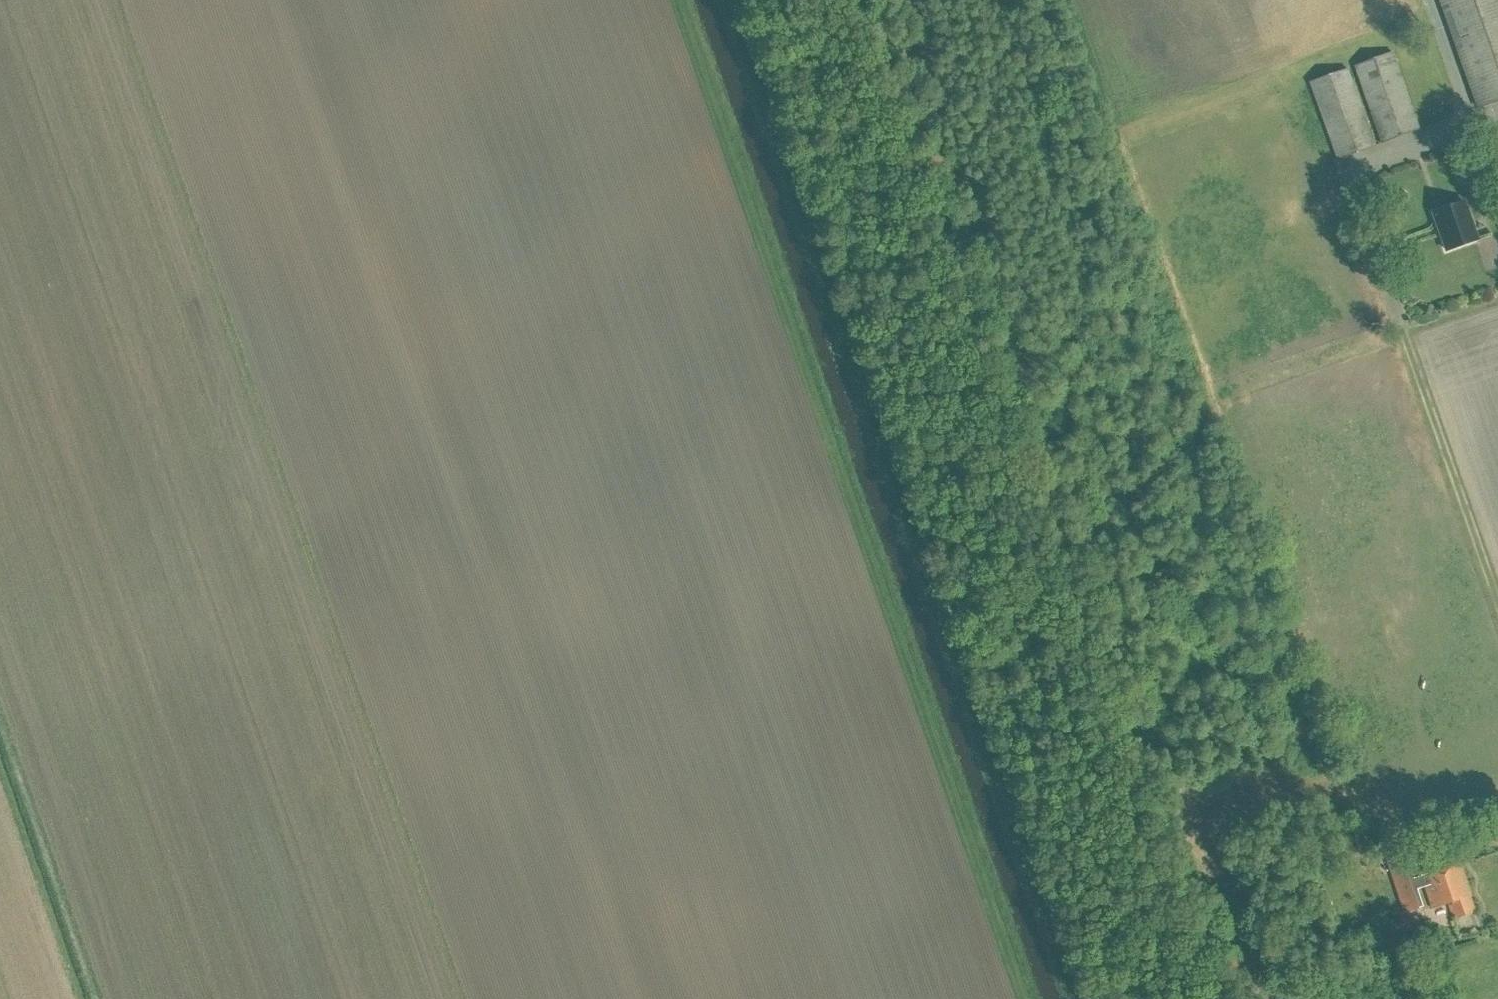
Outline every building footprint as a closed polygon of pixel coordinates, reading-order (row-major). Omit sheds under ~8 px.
[(1474,107),(1497,99),(1497,0),(1437,0),(1474,107)] [(1390,53),(1353,67),(1380,144),(1418,130),(1390,53)] [(1309,80),(1337,159),(1376,145),(1347,66),(1309,80)] [(1430,212),(1444,252),(1479,240),(1464,199),(1430,212)] [(1432,910),(1448,904),(1454,919),(1473,912),(1468,896),(1471,895),(1460,864),(1456,865),(1453,856),(1445,859),(1449,868),(1421,878),(1421,879),(1414,882),(1406,859),(1389,866),(1386,859),(1385,860),(1405,915),(1423,909),(1417,891),(1425,888),(1432,910)]
